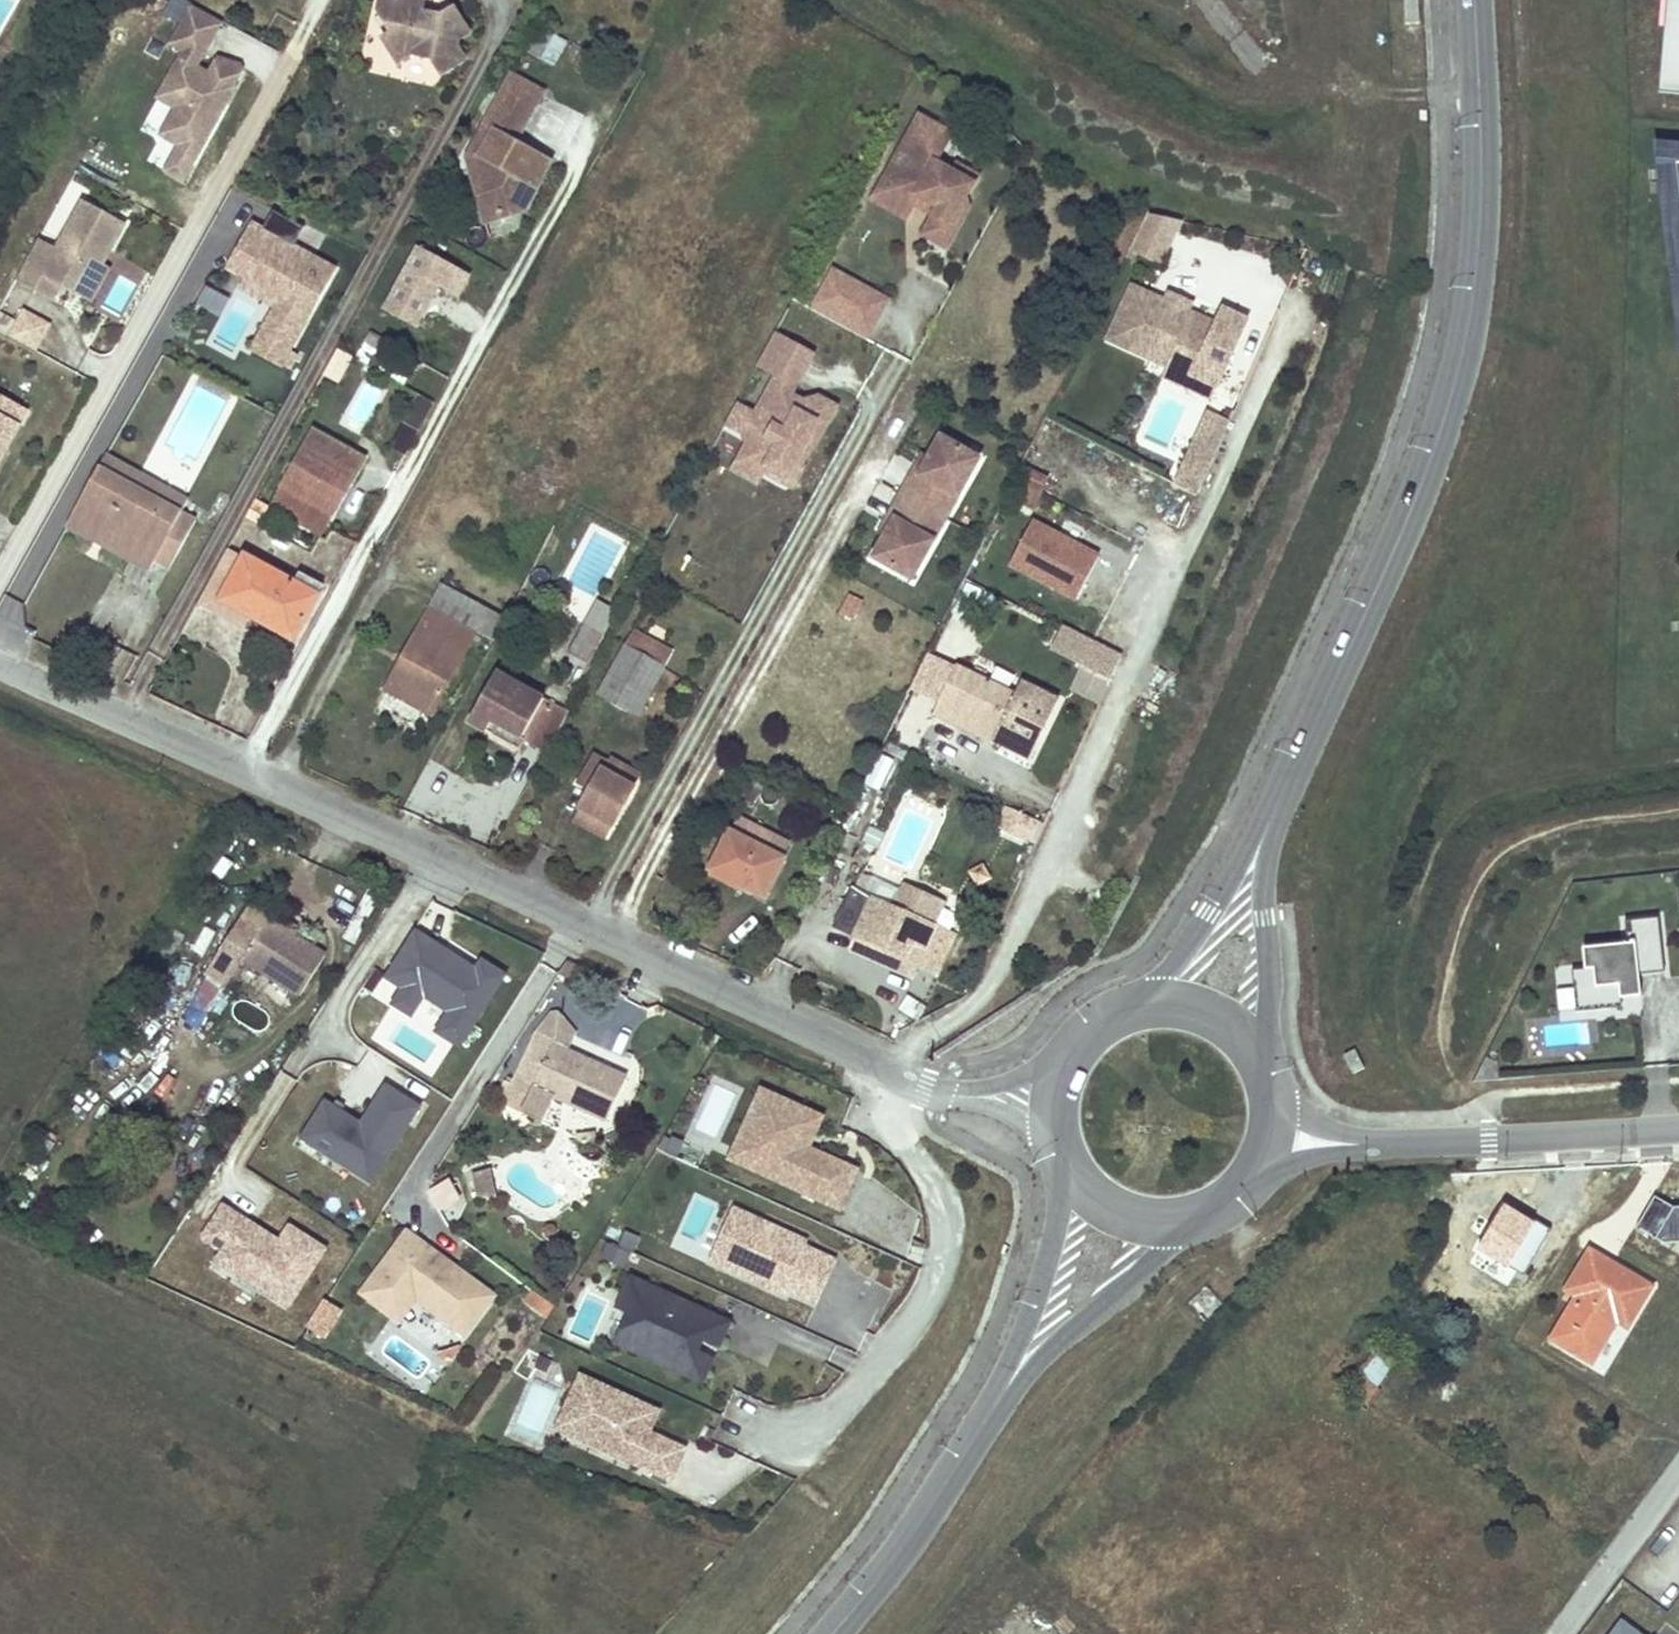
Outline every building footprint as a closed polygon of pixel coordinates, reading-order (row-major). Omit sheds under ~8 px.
[(379,11),(385,21),(392,34),(382,40),(398,63),(411,55),(431,60),(442,75),(465,60),(457,48),(458,40),(469,34),(453,9),(441,16),(422,12),(425,0),(381,0),(379,11)] [(1659,96),(1678,98),(1678,0),(1669,0),(1659,96)] [(203,55),(221,22),(192,6),(182,25),(206,39),(203,55)] [(203,55),(206,39),(182,25),(171,45),(183,52),(165,85),(181,94),(185,106),(176,108),(161,136),(180,146),(166,171),(183,181),(224,106),(222,99),(226,92),(227,93),(233,82),(235,83),(241,71),(240,67),(218,60),(209,75),(195,68),(203,55)] [(554,35),(541,28),(528,53),(541,59),(554,35)] [(567,42),(554,35),(541,59),(554,66),(567,42)] [(543,92),(511,75),(503,90),(534,108),(543,92)] [(222,99),(224,106),(236,84),(235,83),(233,82),(227,93),(226,92),(222,99)] [(181,94),(165,85),(158,98),(176,108),(185,106),(181,94)] [(480,204),(504,217),(525,211),(551,162),(515,143),(534,108),(503,90),(483,126),(493,132),(471,171),(480,204)] [(960,206),(976,177),(955,166),(951,173),(934,164),(949,135),(917,118),(879,187),(912,205),(916,198),(936,209),(921,236),(944,249),(966,209),(960,206)] [(471,171),(493,132),(483,126),(467,156),(471,171)] [(1678,356),(1678,144),(1651,142),(1678,356)] [(912,205),(879,187),(870,202),(903,220),(912,205)] [(504,217),(480,204),(485,222),(504,217)] [(54,256),(35,246),(13,287),(33,298),(41,283),(58,292),(76,302),(94,269),(98,271),(121,230),(81,208),(54,256)] [(263,228),(262,230),(292,247),(303,227),(273,210),(263,228)] [(1160,265),(1179,227),(1148,216),(1130,251),(1160,265)] [(242,238),(254,245),(262,230),(263,228),(252,222),(242,238)] [(242,238),(227,265),(248,276),(251,271),(289,293),(269,328),(265,326),(251,351),(280,367),(281,364),(290,370),(298,355),(289,350),(333,269),(292,247),(262,230),(254,245),(242,238)] [(468,276),(417,248),(384,309),(416,326),(438,285),(457,296),(468,276)] [(86,307),(104,275),(98,271),(94,269),(76,302),(86,307)] [(289,293),(251,271),(248,276),(282,296),(265,326),(269,328),(289,293)] [(884,303),(831,274),(810,311),(863,341),(884,303)] [(41,283),(33,298),(50,307),(58,292),(41,283)] [(1230,358),(1247,320),(1222,309),(1214,327),(1164,305),(1132,291),(1109,340),(1167,366),(1192,377),(1206,347),(1230,358)] [(1184,314),(1189,304),(1169,295),(1164,305),(1184,314)] [(17,322),(9,337),(36,351),(50,325),(24,311),(17,322)] [(9,337),(17,322),(0,313),(0,332),(9,337)] [(370,332),(355,358),(375,370),(390,343),(370,332)] [(814,447),(835,408),(824,402),(818,404),(814,410),(797,400),(818,360),(772,335),(756,366),(775,377),(754,416),(734,405),(721,431),(746,445),(731,472),(756,485),(759,478),(783,491),(791,489),(802,469),(799,468),(811,446),(814,447)] [(1216,388),(1230,358),(1206,347),(1192,377),(1167,366),(1162,379),(1210,401),(1216,388)] [(354,357),(339,349),(324,375),(339,383),(354,357)] [(203,378),(198,387),(226,402),(231,393),(203,378)] [(824,402),(802,390),(797,400),(814,410),(818,404),(824,402)] [(0,408),(0,427),(14,434),(22,420),(0,408)] [(1211,457),(1226,424),(1206,415),(1191,448),(1211,457)] [(0,427),(0,459),(1,459),(14,434),(0,427)] [(269,507),(301,525),(312,506),(330,516),(362,458),(311,431),(269,507)] [(911,581),(978,460),(939,439),(927,461),(922,470),(916,467),(884,525),(890,528),(884,538),(872,559),(911,581)] [(1201,479),(1211,457),(1191,448),(1181,470),(1201,479)] [(105,456),(97,469),(181,514),(188,501),(105,456)] [(922,470),(927,461),(921,457),(916,467),(922,470)] [(97,469),(70,517),(154,562),(180,515),(181,514),(97,469)] [(1015,500),(1034,509),(1047,479),(1033,472),(1026,486),(1022,484),(1015,500)] [(312,506),(301,525),(320,535),(330,516),(312,506)] [(180,515),(154,562),(169,570),(194,523),(180,515)] [(154,562),(70,517),(65,527),(148,571),(154,562)] [(1034,521),(1010,566),(1076,601),(1100,556),(1034,521)] [(884,538),(890,528),(884,525),(878,534),(884,538)] [(209,579),(194,607),(212,616),(215,610),(245,626),(249,617),(220,601),(226,589),(243,559),(226,550),(209,579)] [(244,558),(243,559),(226,589),(220,601),(249,617),(267,627),(268,624),(284,632),(312,583),(298,576),(293,585),(244,558)] [(454,594),(442,587),(384,690),(429,715),(475,632),(492,642),(503,621),(486,612),(493,599),(474,588),(461,582),(454,594)] [(312,583),(284,632),(295,638),(323,589),(312,583)] [(602,635),(615,610),(596,600),(567,652),(586,664),(602,635)] [(631,631),(624,643),(664,666),(671,653),(631,631)] [(1068,661),(1078,642),(1058,632),(1048,651),(1068,661)] [(1118,662),(1078,642),(1068,661),(1081,668),(1068,693),(1095,707),(1108,680),(1118,662)] [(664,666),(624,643),(596,693),(636,715),(664,666)] [(937,706),(954,670),(926,657),(921,667),(908,692),(937,706)] [(1029,761),(1056,702),(1018,684),(1012,697),(954,670),(937,706),(996,733),(991,744),(1029,761)] [(469,720),(485,730),(491,720),(522,738),(540,748),(562,708),(496,671),(469,720)] [(996,733),(937,706),(932,716),(991,744),(996,733)] [(562,708),(540,748),(546,752),(568,712),(562,708)] [(491,720),(485,730),(517,747),(522,738),(491,720)] [(884,792),(894,759),(874,753),(864,786),(884,792)] [(630,784),(602,769),(605,763),(590,755),(575,782),(589,790),(579,807),(611,824),(633,786),(630,784)] [(605,763),(602,769),(630,784),(636,772),(609,757),(605,763)] [(750,775),(735,799),(749,808),(764,783),(750,775)] [(1004,806),(995,829),(1031,843),(1039,820),(1004,806)] [(604,838),(611,824),(579,807),(571,820),(604,838)] [(728,831),(781,858),(789,843),(736,816),(728,831)] [(728,831),(709,868),(762,895),(781,858),(728,831)] [(862,873),(855,887),(852,886),(833,925),(856,936),(904,959),(912,945),(924,950),(945,906),(902,885),(893,905),(862,891),(870,876),(862,873)] [(284,931),(287,925),(250,902),(205,973),(225,985),(243,956),(302,993),(328,951),(298,932),(294,937),(284,931)] [(1626,942),(1590,947),(1592,967),(1584,968),(1571,970),(1575,1012),(1609,1008),(1608,998),(1640,995),(1638,974),(1663,971),(1657,916),(1624,920),(1626,942)] [(292,918),(287,925),(284,931),(294,937),(298,932),(302,924),(292,918)] [(425,1002),(447,1016),(436,1032),(459,1048),(470,1032),(502,986),(505,981),(507,978),(483,962),(481,965),(449,944),(446,948),(421,931),(389,977),(405,988),(394,1004),(414,1017),(425,1002)] [(904,959),(856,936),(850,948),(911,977),(917,965),(904,959)] [(912,945),(904,959),(917,965),(932,972),(939,957),(924,950),(912,945)] [(1592,967),(1590,947),(1582,948),(1584,968),(1592,967)] [(569,979),(576,965),(566,960),(557,974),(569,979)] [(548,1008),(535,1036),(567,1051),(576,1032),(561,1014),(548,1008)] [(567,1051),(535,1036),(503,1104),(543,1122),(556,1096),(606,1119),(624,1082),(586,1066),(589,1061),(567,1051)] [(1355,1049),(1343,1056),(1352,1074),(1364,1068),(1355,1049)] [(589,1061),(586,1066),(624,1082),(627,1078),(589,1061)] [(422,1106),(388,1085),(364,1124),(327,1101),(303,1139),(320,1149),(325,1141),(353,1159),(348,1166),(374,1182),(422,1106)] [(757,1173),(838,1209),(855,1171),(806,1150),(790,1142),(804,1111),(760,1092),(736,1147),(763,1159),(757,1173)] [(790,1142),(806,1150),(820,1118),(804,1111),(790,1142)] [(667,1135),(658,1149),(681,1162),(689,1147),(667,1135)] [(325,1141),(320,1149),(348,1166),(353,1159),(325,1141)] [(763,1159),(736,1147),(730,1161),(757,1173),(763,1159)] [(490,1172),(473,1175),(479,1198),(497,1198),(490,1172)] [(460,1200),(449,1180),(432,1190),(443,1210),(452,1205),(460,1200)] [(452,1205),(443,1210),(449,1221),(458,1216),(452,1205)] [(329,1249),(293,1226),(283,1242),(280,1246),(246,1225),(249,1220),(226,1206),(206,1238),(227,1251),(220,1262),(237,1272),(241,1265),(272,1284),(267,1291),(293,1307),(329,1249)] [(817,1304),(836,1262),(804,1248),(807,1243),(788,1234),(786,1240),(758,1228),(760,1222),(732,1209),(709,1261),(744,1277),(750,1264),(771,1273),(765,1286),(783,1295),(785,1290),(817,1304)] [(283,1242),(249,1220),(246,1225),(280,1246),(283,1242)] [(788,1234),(760,1222),(758,1228),(786,1240),(788,1234)] [(382,1306),(426,1245),(410,1234),(366,1295),(382,1306)] [(639,1240),(626,1234),(621,1245),(634,1251),(639,1240)] [(495,1296),(426,1245),(382,1306),(402,1321),(418,1298),(468,1334),(495,1296)] [(630,1254),(609,1245),(603,1259),(624,1268),(630,1254)] [(1589,1251),(1571,1282),(1585,1291),(1575,1307),(1571,1305),(1551,1339),(1590,1363),(1611,1328),(1603,1323),(1607,1315),(1615,1320),(1627,1327),(1650,1288),(1589,1251)] [(765,1286),(771,1273),(750,1264),(744,1277),(765,1286)] [(272,1284),(241,1265),(237,1272),(267,1291),(272,1284)] [(729,1324),(631,1279),(624,1295),(630,1298),(624,1310),(631,1313),(625,1326),(635,1331),(627,1349),(702,1383),(712,1361),(695,1353),(690,1350),(696,1336),(702,1338),(719,1346),(729,1324)] [(1571,1282),(1561,1299),(1571,1305),(1575,1307),(1585,1291),(1571,1282)] [(530,1290),(522,1301),(545,1318),(553,1306),(530,1290)] [(630,1298),(624,1295),(618,1308),(624,1310),(630,1298)] [(1603,1323),(1611,1328),(1615,1320),(1607,1315),(1603,1323)] [(635,1331),(625,1326),(617,1344),(627,1349),(635,1331)] [(690,1350),(695,1353),(702,1338),(696,1336),(690,1350)] [(450,1362),(463,1347),(438,1352),(450,1362)] [(1372,1352),(1347,1386),(1365,1401),(1391,1366),(1381,1358),(1372,1352)] [(650,1431),(660,1409),(580,1373),(563,1412),(609,1433),(602,1448),(671,1479),(686,1447),(650,1431)] [(609,1433),(563,1412),(556,1427),(602,1448),(609,1433)] [(1622,1620),(1612,1633),(1640,1633),(1622,1620)]
